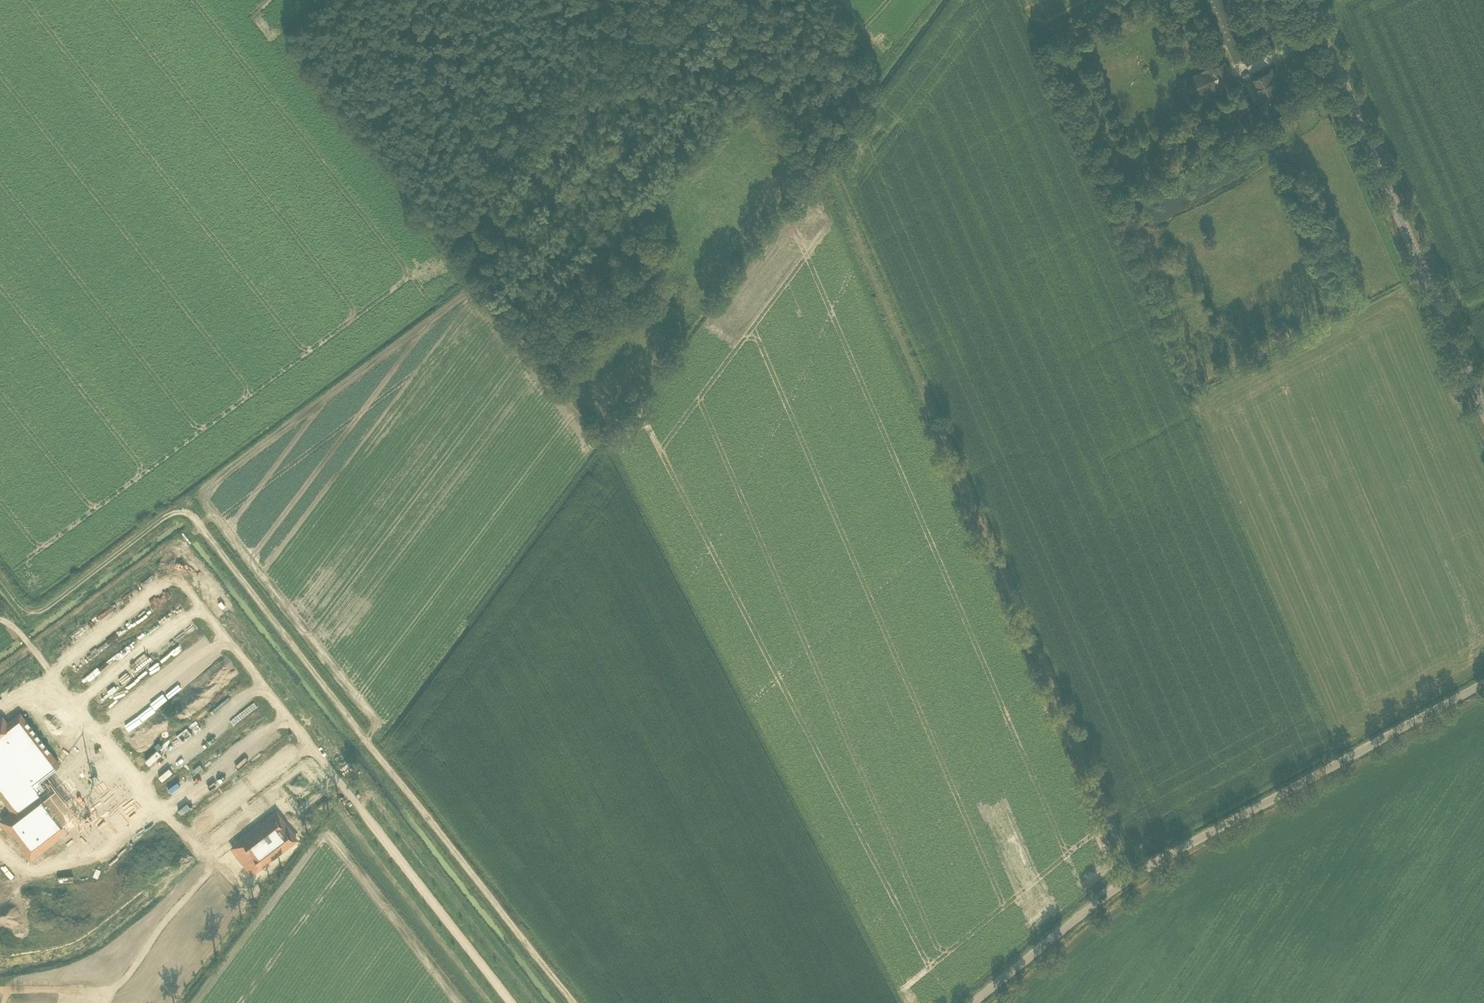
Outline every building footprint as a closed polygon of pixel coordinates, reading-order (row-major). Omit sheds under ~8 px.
[(1190,101),(1234,82),(1225,61),(1224,61),(1219,51),(1206,57),(1209,63),(1206,65),(1207,68),(1181,79),(1190,101)] [(1252,79),(1262,102),(1278,95),(1271,80),(1273,79),(1270,72),(1252,79)] [(1225,122),(1231,111),(1220,105),(1214,116),(1225,122)] [(0,729),(0,791),(13,809),(7,814),(36,853),(74,824),(93,850),(107,840),(92,821),(131,792),(121,779),(89,802),(70,777),(102,753),(92,740),(60,764),(22,713),(0,729)] [(278,812),(239,841),(258,867),(297,838),(278,812)]
